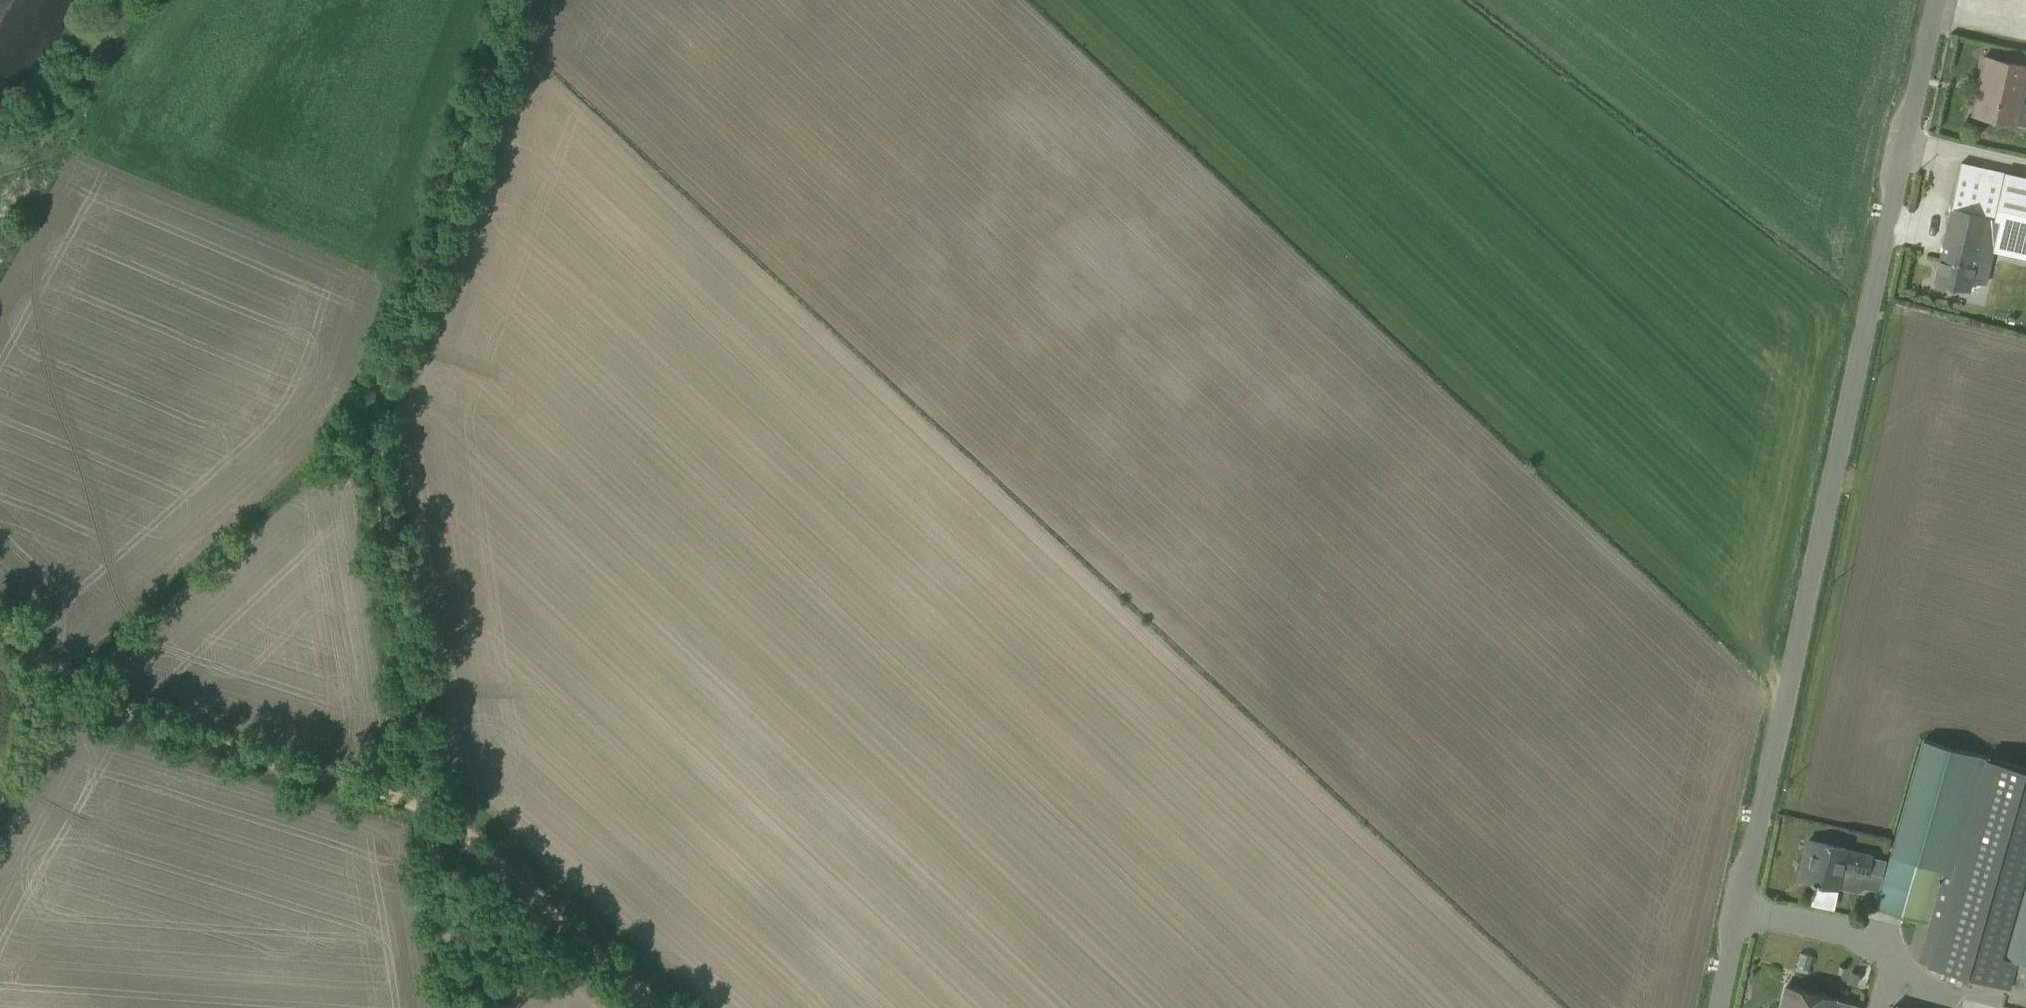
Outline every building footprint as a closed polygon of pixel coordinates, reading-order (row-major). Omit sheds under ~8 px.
[(2017,124),(2025,81),(2025,64),(1983,56),(1971,114),(2017,124)] [(1961,164),(1934,282),(1972,291),(1974,282),(1986,285),(1994,250),(2025,257),(2025,179),(1961,164)] [(2025,991),(2025,765),(1974,750),(1921,735),(1871,910),(1924,925),(1914,959),(2025,991)] [(1807,840),(1799,877),(1813,881),(1808,902),(1831,907),(1836,886),(1857,891),(1866,854),(1807,840)] [(1785,986),(1779,1007),(1858,1007),(1859,1006),(1785,986)]
